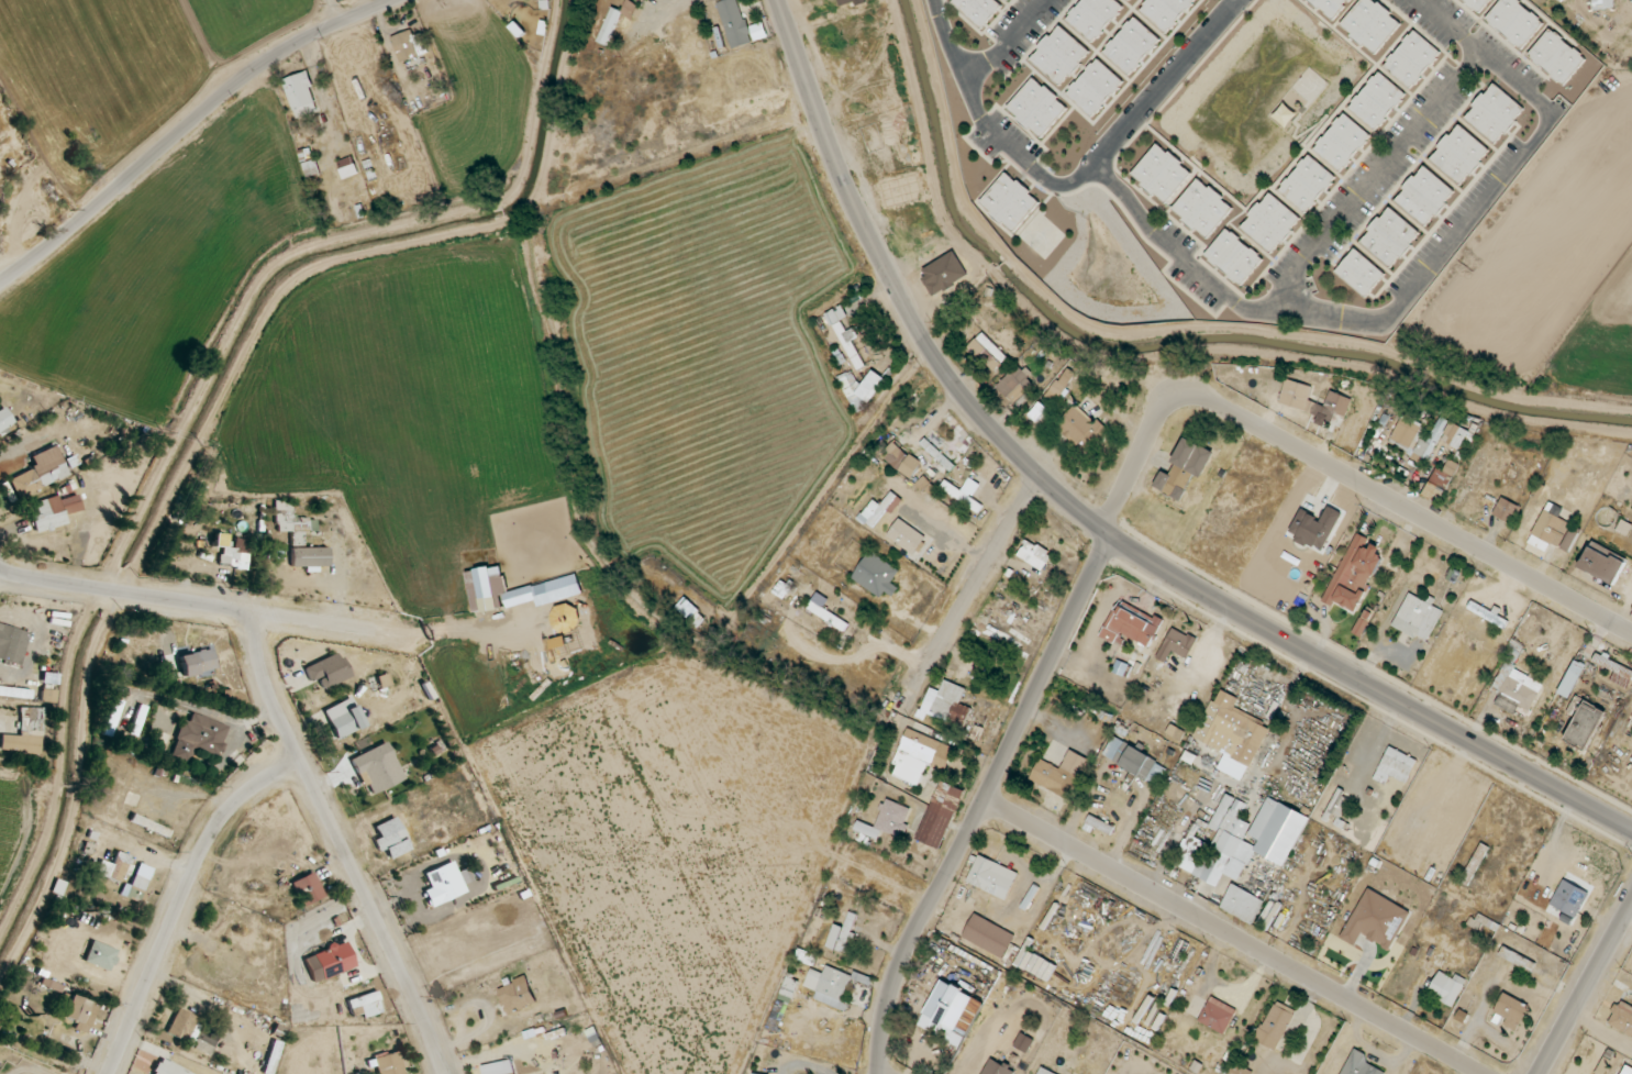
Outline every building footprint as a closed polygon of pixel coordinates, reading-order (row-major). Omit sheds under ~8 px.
[(628,0),(626,0),(621,11),(612,7),(597,41),(607,45),(621,14),(632,19),(639,4),(628,0)] [(768,38),(764,22),(747,27),(739,0),(725,0),(717,2),(731,48),(768,38)] [(995,0),(953,0),(951,3),(980,30),(1002,7),(995,0)] [(1124,8),(1115,0),(1083,0),(1066,19),(1092,42),(1124,8)] [(1196,0),(1148,0),(1139,10),(1165,33),(1196,0)] [(1335,20),(1350,0),(1309,0),(1335,20)] [(1402,23),(1374,0),(1361,0),(1340,26),(1376,55),(1402,23)] [(1491,0),(1463,0),(1481,13),(1491,0)] [(1523,49),(1544,22),(1516,0),(1501,0),(1485,20),(1523,49)] [(1614,0),(1593,0),(1594,10),(1614,8),(1614,0)] [(1160,40),(1135,17),(1103,51),(1129,75),(1160,40)] [(1090,52),(1059,25),(1029,60),(1059,85),(1068,74),(1070,76),(1090,52)] [(1564,86),(1587,58),(1550,28),(1527,55),(1564,86)] [(1384,67),(1412,88),(1441,52),(1413,30),(1384,67)] [(1123,82),(1098,58),(1065,93),(1091,117),(1123,82)] [(283,79),(296,119),(320,111),(307,72),(283,79)] [(1406,95),(1380,72),(1349,107),(1375,131),(1406,95)] [(1006,110),(1042,138),(1068,106),(1033,77),(1006,110)] [(1525,110),(1494,83),(1464,117),(1495,144),(1525,110)] [(1371,135),(1344,113),(1314,150),(1341,172),(1371,135)] [(1490,151),(1460,124),(1429,158),(1460,185),(1490,151)] [(1168,203),(1192,170),(1157,143),(1132,176),(1168,203)] [(1279,192),(1307,214),(1336,176),(1308,154),(1279,192)] [(345,165),(344,160),(338,162),(343,179),(358,174),(354,163),(345,165)] [(1395,200),(1427,227),(1456,192),(1424,165),(1395,200)] [(1014,233),(1041,202),(1006,172),(979,202),(1014,233)] [(1173,210),(1209,239),(1234,207),(1199,178),(1173,210)] [(1241,227),(1272,253),(1302,219),(1270,192),(1241,227)] [(1421,233),(1389,206),(1360,242),(1392,268),(1421,233)] [(1205,256),(1242,286),(1264,258),(1227,228),(1205,256)] [(1385,274),(1355,248),(1336,272),(1366,297),(1385,274)] [(852,340),(859,337),(854,328),(847,331),(842,320),(848,317),(842,306),(829,312),(855,369),(864,365),(852,340)] [(1008,358),(983,332),(969,345),(993,372),(1008,358)] [(1016,404),(1035,383),(1016,365),(996,386),(1016,404)] [(1060,408),(1078,374),(1065,366),(1046,400),(1060,408)] [(885,379),(873,370),(863,384),(846,372),(835,387),(865,408),(885,379)] [(1278,404),(1332,421),(1335,413),(1346,417),(1352,398),(1329,391),(1325,405),(1308,400),(1313,387),(1286,379),(1278,404)] [(1107,432),(1077,403),(1055,425),(1078,448),(1086,439),(1094,447),(1107,432)] [(14,422),(2,405),(0,407),(0,431),(14,422)] [(1427,463),(1449,421),(1440,417),(1432,432),(1402,416),(1388,442),(1427,463)] [(1471,441),(1475,435),(1452,421),(1441,439),(1459,449),(1466,438),(1471,441)] [(1202,478),(1214,451),(1185,438),(1169,474),(1161,471),(1154,487),(1182,500),(1193,474),(1202,478)] [(881,456),(911,479),(922,464),(892,441),(881,456)] [(926,448),(939,461),(943,457),(931,443),(926,448)] [(31,455),(35,468),(10,478),(14,489),(38,480),(40,486),(68,476),(56,446),(31,455)] [(1459,464),(1449,459),(1444,469),(1436,466),(1423,494),(1442,503),(1459,464)] [(937,489),(924,476),(916,484),(929,497),(937,489)] [(881,506),(872,499),(859,519),(873,529),(887,509),(893,513),(903,500),(891,491),(881,506)] [(35,502),(38,515),(32,516),(36,533),(67,525),(63,507),(71,505),(69,498),(59,501),(58,496),(35,502)] [(1492,515),(1513,524),(1521,507),(1501,497),(1492,515)] [(291,531),(291,547),(304,546),(304,531),(316,531),(316,517),(292,518),(292,501),(275,501),(276,532),(291,531)] [(1322,551),(1342,513),(1328,506),(1321,519),(1301,509),(1288,534),(1322,551)] [(1571,523),(1542,510),(1528,544),(1546,551),(1550,543),(1560,547),(1571,523)] [(887,536),(915,554),(926,536),(898,519),(887,536)] [(1582,531),(1573,525),(1560,547),(1569,552),(1582,531)] [(1325,598),(1355,613),(1384,550),(1367,542),(1369,539),(1355,532),(1325,598)] [(220,565),(248,567),(249,539),(234,538),(233,548),(221,547),(220,565)] [(1027,540),(1017,556),(1042,571),(1052,555),(1027,540)] [(1579,567),(1615,585),(1627,560),(1591,543),(1579,567)] [(329,566),(328,547),(291,548),(292,567),(329,566)] [(893,596),(899,588),(892,582),(900,571),(871,551),(852,578),(881,598),(886,591),(893,596)] [(845,630),(849,623),(824,609),(829,599),(816,592),(807,610),(845,630)] [(1427,643),(1443,610),(1430,604),(1430,603),(1408,593),(1392,626),(1427,643)] [(706,618),(684,598),(676,607),(697,627),(706,618)] [(1508,622),(1494,614),(1473,602),(1469,609),(1504,629),(1508,622)] [(1101,638),(1115,644),(1119,634),(1151,647),(1163,619),(1155,616),(1154,620),(1115,604),(1101,638)] [(1360,638),(1374,612),(1366,607),(1352,633),(1360,638)] [(0,625),(0,660),(21,665),(29,631),(0,625)] [(1157,658),(1166,663),(1172,651),(1187,659),(1197,640),(1172,627),(1157,658)] [(1491,691),(1500,694),(1495,705),(1515,714),(1519,706),(1530,711),(1545,677),(1532,671),(1530,676),(1513,669),(1524,646),(1513,641),(1491,691)] [(176,657),(181,678),(221,668),(215,647),(176,657)] [(322,690),(351,677),(340,652),(303,667),(309,681),(317,678),(322,690)] [(1585,664),(1573,659),(1559,693),(1570,698),(1585,664)] [(29,700),(30,691),(3,687),(4,681),(0,680),(0,695),(29,700)] [(966,688),(944,680),(940,691),(929,687),(918,718),(925,720),(927,715),(964,728),(971,708),(960,704),(966,688)] [(1269,725),(1234,709),(1239,698),(1217,688),(1194,739),(1225,753),(1217,769),(1244,781),(1269,725)] [(1586,750),(1606,711),(1575,696),(1567,714),(1575,718),(1565,739),(1586,750)] [(323,709),(336,738),(364,727),(352,698),(323,709)] [(19,707),(18,735),(0,735),(0,753),(40,753),(41,737),(29,737),(29,729),(43,729),(43,708),(19,707)] [(217,758),(229,726),(191,713),(188,722),(182,719),(169,758),(188,764),(194,749),(217,758)] [(1181,740),(1185,732),(1170,725),(1166,733),(1181,740)] [(920,785),(928,763),(947,770),(955,746),(907,729),(895,765),(898,766),(894,776),(920,785)] [(1102,757),(1159,785),(1169,766),(1112,738),(1102,757)] [(404,780),(387,742),(350,759),(362,787),(367,785),(372,794),(404,780)] [(1373,779),(1385,785),(1390,776),(1405,784),(1417,760),(1389,746),(1373,779)] [(1075,774),(1082,777),(1090,759),(1069,750),(1061,768),(1039,759),(1030,781),(1065,796),(1075,774)] [(917,839),(941,849),(965,790),(941,781),(917,839)] [(1309,817),(1268,797),(1253,826),(1238,819),(1246,803),(1225,793),(1209,827),(1218,832),(1212,845),(1191,835),(1176,865),(1218,886),(1224,874),(1239,881),(1254,851),(1285,867),(1309,817)] [(1329,810),(1342,816),(1350,799),(1336,793),(1329,810)] [(875,827),(858,821),(854,831),(878,839),(881,830),(900,837),(910,808),(884,799),(875,827)] [(1115,826),(1089,815),(1085,824),(1112,835),(1115,826)] [(410,851),(398,817),(374,826),(379,838),(374,840),(378,852),(385,849),(388,859),(410,851)] [(112,864),(100,860),(95,874),(121,883),(130,856),(117,851),(112,864)] [(1006,900),(1018,872),(978,855),(966,882),(1006,900)] [(466,892),(452,861),(424,874),(430,888),(422,891),(430,908),(466,892)] [(323,898),(315,873),(292,881),(300,906),(323,898)] [(148,880),(134,875),(130,885),(143,891),(148,880)] [(1576,919),(1589,892),(1562,880),(1550,906),(1576,919)] [(1220,910),(1254,924),(1264,899),(1231,885),(1220,910)] [(1341,939),(1355,946),(1360,935),(1391,950),(1410,910),(1366,888),(1341,939)] [(857,914),(850,912),(845,927),(834,924),(827,947),(844,952),(857,914)] [(1015,936),(975,913),(962,937),(1002,959),(1015,936)] [(83,961),(109,972),(118,950),(92,939),(83,961)] [(312,983),(356,967),(347,942),(302,957),(312,983)] [(1532,971),(1536,961),(1502,947),(1498,957),(1532,971)] [(1454,1007),(1466,979),(1455,974),(1454,978),(1439,971),(1428,995),(1454,1007)] [(792,1005),(799,980),(785,976),(775,1014),(772,1013),(770,1021),(780,1024),(785,1003),(792,1005)] [(498,990),(507,1014),(537,1004),(529,979),(498,990)] [(919,1027),(963,1047),(985,1000),(940,980),(919,1027)] [(353,1020),(383,1011),(377,991),(347,1000),(353,1020)] [(1504,1025),(1517,1032),(1530,1007),(1503,993),(1493,1012),(1507,1019),(1504,1025)] [(61,1019),(88,1029),(97,1005),(70,995),(61,1019)] [(1199,1023),(1226,1034),(1236,1007),(1209,997),(1199,1023)] [(1619,999),(1607,1024),(1631,1036),(1631,1006),(1619,999)] [(1254,1039),(1275,1050),(1296,1011),(1275,1000),(1254,1039)] [(167,1033),(187,1041),(197,1016),(176,1008),(167,1033)] [(213,1045),(193,1039),(190,1048),(210,1054),(213,1045)] [(271,1040),(263,1073),(264,1073),(273,1073),(281,1042),(271,1040)] [(1365,1062),(1368,1055),(1354,1048),(1342,1073),(1384,1073),(1385,1071),(1365,1062)] [(398,1052),(370,1058),(374,1073),(404,1073),(398,1052)] [(1016,1070),(991,1057),(982,1073),(1014,1073),(1016,1070)] [(152,1073),(193,1073),(159,1058),(152,1073)] [(513,1059),(481,1066),(482,1073),(516,1073),(513,1059)] [(1254,1072),(1235,1062),(1228,1073),(1253,1073),(1254,1072)]
